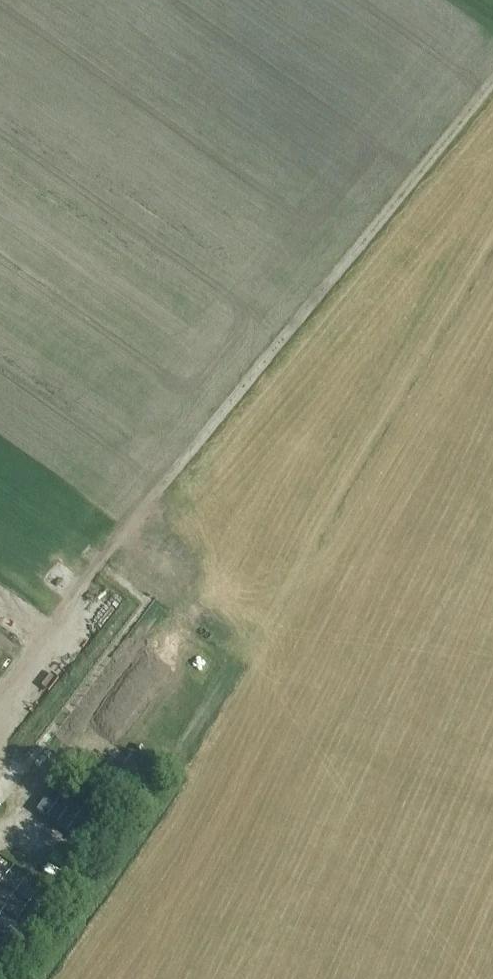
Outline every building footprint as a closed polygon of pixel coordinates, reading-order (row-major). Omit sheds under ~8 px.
[(60,895),(0,855),(0,936),(21,950),(60,895)] [(12,965),(0,957),(0,978),(2,978),(12,965)]
